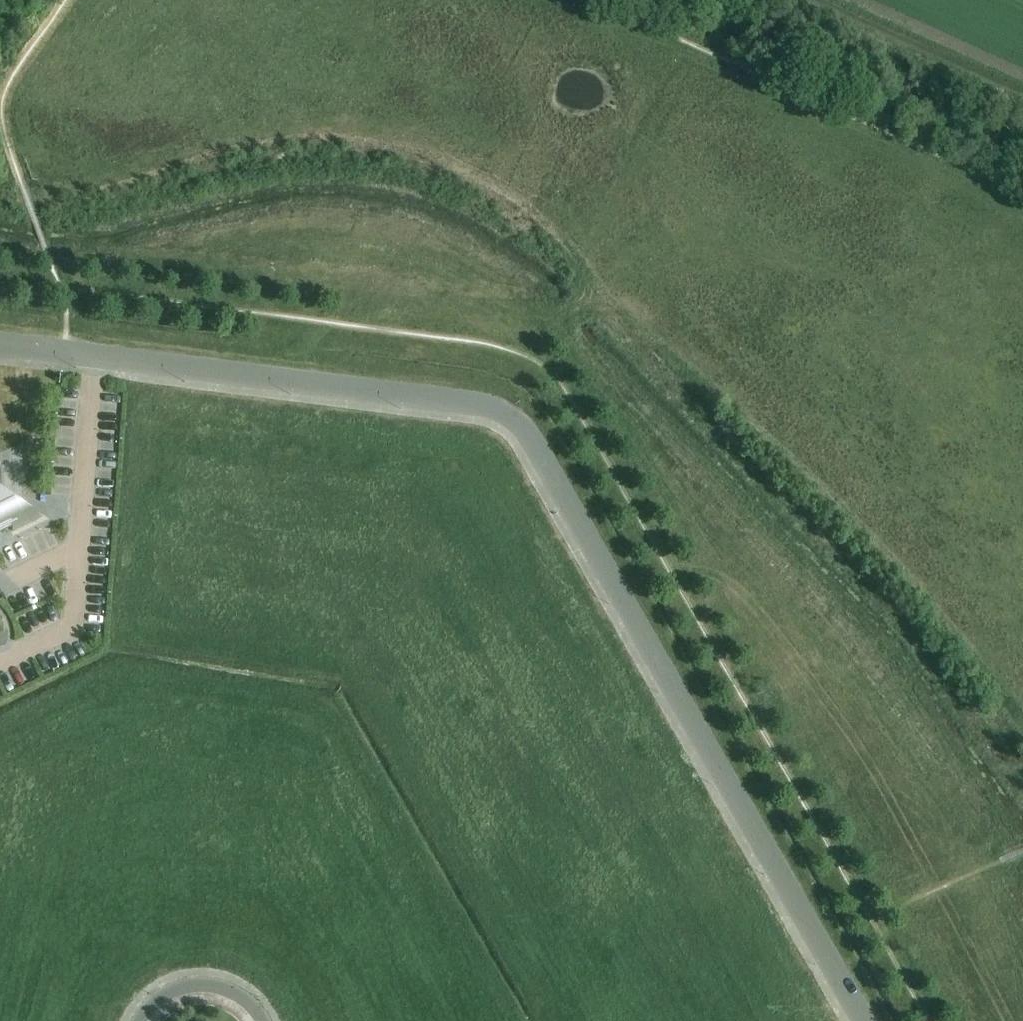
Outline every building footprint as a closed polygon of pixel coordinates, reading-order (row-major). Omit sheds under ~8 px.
[(0,466),(0,538),(42,518),(31,510),(20,516),(1,502),(1,466),(0,466)]
